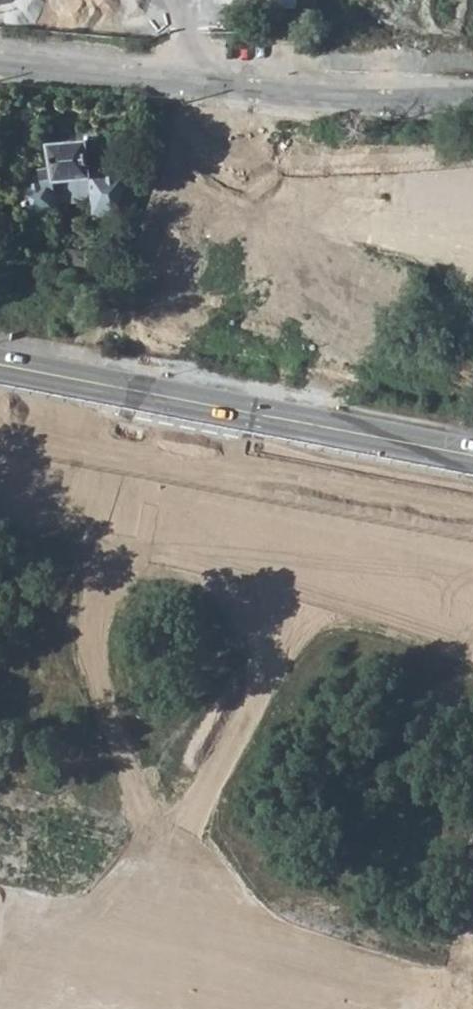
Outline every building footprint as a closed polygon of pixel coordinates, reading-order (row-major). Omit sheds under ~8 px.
[(61,214),(91,210),(93,225),(115,223),(120,189),(118,177),(88,181),(83,145),(47,149),(51,169),(40,171),(43,184),(0,195),(10,231),(61,214)]
